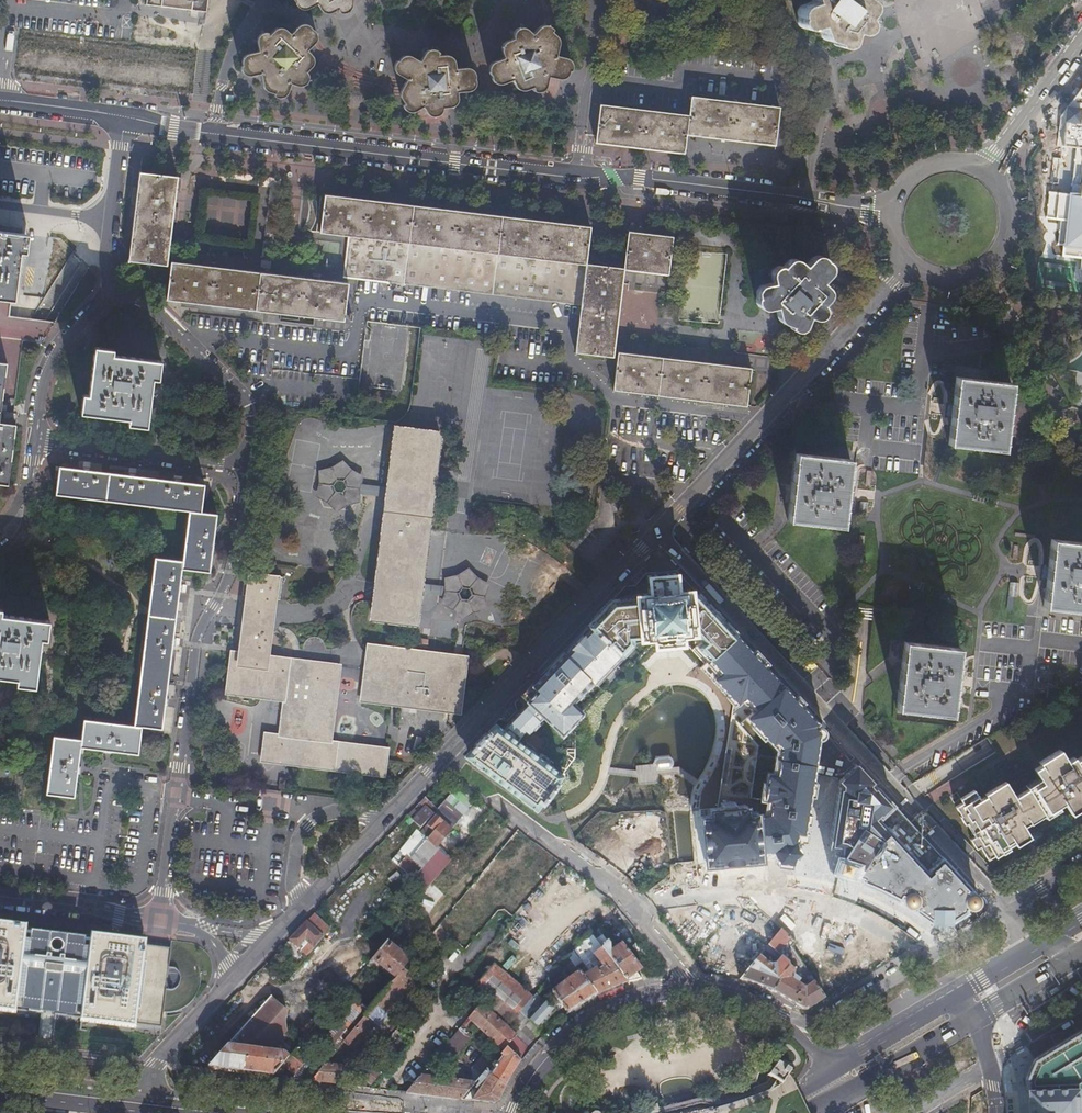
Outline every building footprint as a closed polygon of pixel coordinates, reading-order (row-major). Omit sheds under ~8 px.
[(146,4),(206,11),(207,0),(146,0),(146,4)] [(294,0),(296,1),(296,4),(296,6),(297,8),(298,8),(301,9),(303,10),(305,9),(316,4),(318,5),(319,6),(319,8),(321,11),(322,12),(325,13),(329,13),(330,13),(339,9),(339,12),(343,12),(346,12),(347,11),(349,10),(351,7),(352,3),(352,0),(294,0)] [(830,41),(831,41),(833,44),(835,45),(837,46),(839,45),(841,45),(845,43),(847,40),(847,38),(849,31),(853,32),(857,32),(860,31),(861,30),(863,27),(864,25),(864,22),(864,19),(862,17),(868,9),(868,7),(868,5),(868,2),(866,0),(810,0),(810,1),(802,3),(798,5),(796,8),(795,10),(795,12),(796,15),(795,17),(795,19),(795,22),(798,25),(800,27),(801,27),(805,28),(816,25),(819,34),(821,36),(822,38),(824,39),(830,41)] [(255,75),(259,74),(260,74),(261,75),(261,84),(262,87),(263,88),(264,89),(267,91),(272,92),(273,93),(272,95),(274,97),(276,98),(279,98),(281,98),(283,97),(285,96),(286,94),(290,85),(291,84),(292,84),(297,86),(299,87),(302,86),(304,85),(305,84),(307,81),(307,78),(307,74),(306,71),(311,67),(312,65),(313,62),(313,58),(313,56),(312,54),(310,52),(308,51),(308,49),(308,48),(314,43),(314,42),(315,40),(316,36),(316,33),(314,30),(312,28),(311,27),(308,24),(306,24),(302,23),(298,24),(295,27),(289,33),(288,32),(285,29),(283,28),(281,27),(279,27),(277,27),(275,28),(273,29),(271,33),(268,35),(267,34),(267,32),(265,32),(262,32),(259,35),(257,37),(256,41),(257,44),(257,46),(258,48),(257,49),(256,51),(255,52),(248,53),(246,53),(244,54),(243,56),(242,59),(242,63),(242,64),(241,64),(240,67),(240,69),(241,71),(243,73),(245,74),(247,75),(251,75),(255,75)] [(488,67),(488,72),(489,75),(490,76),(491,79),(492,81),(493,83),(495,84),(497,84),(499,84),(505,82),(512,79),(513,79),(513,82),(514,85),(515,87),(517,88),(520,89),(522,90),(525,89),(530,86),(531,86),(532,87),(533,90),(534,91),(538,91),(541,89),(544,87),(546,84),(549,76),(560,78),(563,77),(565,76),(571,68),(571,66),(571,63),(570,60),(568,58),(567,57),(564,56),(557,56),(556,55),(555,54),(555,52),(557,46),(558,44),(558,40),(557,38),(556,37),(555,35),(554,34),(551,32),(551,31),(550,30),(552,29),(551,27),(549,25),(547,25),(544,24),(543,24),(539,25),(531,33),(529,31),(527,29),(524,27),(522,27),(518,27),(515,29),(513,30),(513,32),(512,35),(512,37),(512,38),(511,39),(510,40),(507,40),(505,40),(503,42),(501,45),(500,47),(500,51),(501,55),(502,58),(497,60),(493,61),(490,64),(488,67)] [(422,107),(423,108),(424,110),(426,113),(428,115),(430,117),(433,117),(437,115),(439,114),(440,112),(441,108),(448,108),(450,107),(453,106),(455,104),(456,102),(457,98),(457,94),(458,93),(459,92),(468,92),(470,91),(473,89),(474,86),(475,84),(474,78),(474,74),(474,73),(472,70),(471,69),(467,68),(456,68),(455,68),(455,66),(455,65),(455,63),(454,60),(452,58),(450,56),(448,55),(445,55),(443,55),(440,56),(439,56),(438,55),(438,54),(440,52),(438,50),(436,50),(433,49),(431,49),(427,50),(424,53),(421,58),(419,60),(410,55),(409,54),(407,54),(405,54),(402,56),(399,58),(398,60),(397,59),(395,61),(394,63),(393,66),(394,69),(394,71),(396,74),(404,77),(405,78),(406,79),(406,80),(400,90),(399,93),(399,94),(400,98),(403,101),(403,102),(403,104),(401,104),(401,106),(403,108),(404,110),(406,111),(409,112),(411,112),(415,111),(421,107),(422,107)] [(690,97),(688,115),(686,134),(775,145),(780,107),(690,97)] [(684,153),(686,134),(688,115),(599,105),(595,142),(684,153)] [(1074,135),(1068,185),(1081,187),(1081,197),(1045,193),(1042,218),(1057,220),(1054,245),(1059,246),(1058,256),(1079,258),(1079,253),(1081,254),(1081,136),(1074,135)] [(179,178),(140,173),(129,263),(168,268),(179,178)] [(319,232),(347,236),(585,264),(589,227),(557,223),(510,217),(467,212),(429,207),(408,204),(393,202),(376,200),(347,196),(324,193),(319,232)] [(11,298),(18,249),(23,250),(24,233),(0,230),(0,298),(11,298)] [(627,232),(623,269),(667,275),(672,237),(627,232)] [(4,367),(0,404),(0,408),(16,410),(38,235),(24,233),(23,250),(18,249),(11,298),(0,298),(0,366),(4,367)] [(342,276),(580,305),(585,264),(347,236),(342,276)] [(826,286),(822,282),(830,274),(830,272),(831,269),(831,266),(830,264),(829,262),(827,261),(826,260),(823,257),(821,256),(819,255),(817,255),(815,256),(812,257),(804,265),(797,259),(794,258),(791,258),(788,259),(787,259),(782,265),(780,265),(777,265),(775,266),(772,268),(771,270),(770,271),(770,275),(772,282),(762,284),(759,286),(758,287),(756,289),(755,291),(755,294),(755,296),(754,300),(755,303),(756,306),(760,308),(762,309),(765,309),(774,307),(777,317),(778,320),(780,322),(781,323),(782,323),(784,324),(790,326),(789,328),(791,330),(792,330),(795,331),(798,331),(801,330),(802,329),(804,326),(808,317),(812,318),(814,319),(816,319),(818,318),(820,317),(822,315),(824,314),(824,311),(824,308),(824,307),(823,304),(828,299),(829,297),(830,294),(829,292),(829,290),(828,288),(826,286)] [(283,276),(171,263),(166,299),(278,314),(321,319),(343,322),(348,284),(326,282),(283,276)] [(585,264),(580,305),(574,353),(612,358),(623,269),(585,264)] [(109,348),(90,346),(85,394),(79,393),(77,412),(125,418),(124,424),(143,426),(148,378),(154,379),(156,360),(108,354),(109,348)] [(617,353),(612,390),(746,406),(751,369),(617,353)] [(951,416),(948,444),(1003,450),(1010,382),(955,376),(952,405),(952,406),(952,408),(951,416)] [(6,488),(14,429),(0,427),(0,487),(6,488)] [(395,428),(383,520),(380,547),(372,618),(416,625),(422,573),(434,473),(439,433),(395,428)] [(513,585),(422,573),(416,625),(494,633),(495,619),(540,622),(626,531),(600,508),(607,496),(603,484),(547,434),(537,443),(439,433),(434,473),(485,479),(487,463),(514,466),(571,528),(513,585)] [(847,488),(850,459),(833,458),(796,453),(788,521),(842,527),(846,499),(847,488)] [(342,460),(330,467),(318,469),(319,482),(314,496),(325,502),(335,512),(347,504),(360,502),(360,494),(360,488),(361,484),(363,476),(352,470),(342,460)] [(54,736),(46,794),(74,797),(80,747),(138,753),(142,726),(162,729),(177,614),(183,569),(210,571),(218,514),(202,512),(205,484),(60,467),(56,494),(190,510),(184,561),(157,558),(136,725),(84,719),(81,739),(54,736)] [(385,487),(361,484),(360,488),(360,494),(383,497),(385,487)] [(867,502),(859,501),(856,516),(865,517),(867,502)] [(1043,607),(1081,611),(1081,542),(1051,538),(1047,567),(1046,578),(1043,607)] [(339,667),(264,656),(268,633),(272,599),(280,599),(283,577),(245,572),(242,594),(250,595),(245,630),(242,654),(233,653),(227,691),(285,699),(280,736),(266,734),(263,759),(383,775),(385,759),(387,750),(329,743),(338,676),(339,667)] [(469,759),(535,809),(562,774),(516,739),(523,729),(528,732),(542,716),(560,734),(581,712),(571,702),(591,681),(601,690),(620,671),(612,663),(631,643),(630,639),(653,637),(653,645),(681,643),(680,634),(693,633),(695,646),(691,650),(704,663),(708,659),(735,634),(697,593),(695,592),(693,592),(690,593),(690,590),(677,591),(675,573),(648,576),(649,594),(636,595),(636,598),(611,600),(587,626),(589,628),(563,654),(561,653),(520,696),(527,702),(502,729),(494,723),(468,751),(469,759)] [(1018,582),(1009,581),(1008,596),(1012,596),(1016,597),(1018,582)] [(0,609),(0,676),(19,678),(19,684),(37,686),(44,639),(49,639),(51,621),(3,614),(4,609),(0,609)] [(711,820),(700,821),(704,862),(750,858),(774,855),(776,861),(791,863),(799,851),(819,724),(735,634),(708,659),(704,663),(700,667),(735,705),(741,699),(752,711),(739,723),(758,744),(756,756),(752,758),(749,761),(747,765),(745,771),(747,775),(749,779),(752,782),(750,796),(770,801),(766,813),(755,814),(755,811),(745,812),(745,804),(710,808),(711,820)] [(955,688),(956,677),(959,648),(904,641),(896,709),(900,709),(933,713),(951,715),(954,689),(955,688)] [(365,679),(362,700),(392,704),(459,712),(466,659),(369,646),(365,679)] [(1076,759),(1074,756),(1067,760),(1060,748),(1040,761),(1042,764),(1035,768),(1040,777),(1042,780),(1028,788),(1016,796),(1006,781),(985,793),(987,795),(981,799),(975,790),(961,798),(963,801),(956,805),(962,814),(961,815),(966,822),(971,820),(979,833),(974,836),(973,837),(979,846),(982,844),(985,842),(987,846),(984,848),(989,857),(995,854),(1001,850),(1003,853),(1010,848),(1009,845),(1016,841),(1017,844),(1030,836),(1024,825),(1031,821),(1030,819),(1043,810),(1045,813),(1065,801),(1071,812),(1081,805),(1081,755),(1076,759)] [(671,757),(656,758),(653,764),(657,769),(672,768),(675,763),(671,757)] [(836,853),(829,871),(841,874),(863,882),(882,890),(899,900),(915,909),(930,920),(974,904),(976,903),(977,901),(977,897),(976,895),(976,893),(855,764),(839,779),(830,845),(840,847),(839,853),(836,853)] [(1040,777),(1026,785),(1028,788),(1042,780),(1040,777)] [(413,829),(391,861),(442,897),(462,867),(437,850),(470,802),(451,789),(434,813),(422,805),(411,821),(420,827),(422,824),(431,831),(426,838),(413,829)] [(1043,810),(1030,819),(1031,821),(1045,813),(1043,810)] [(971,820),(966,822),(974,836),(979,833),(971,820)] [(426,837),(430,831),(422,825),(417,831),(426,837)] [(341,885),(319,910),(334,924),(356,899),(341,885)] [(816,935),(821,941),(841,925),(833,914),(827,918),(819,908),(798,923),(811,940),(816,935)] [(285,940),(304,958),(324,936),(305,919),(285,940)] [(0,923),(0,1007),(156,1026),(167,943),(0,923)] [(766,945),(780,956),(792,939),(778,929),(766,945)] [(567,1018),(637,969),(618,942),(611,947),(599,931),(565,955),(576,970),(548,990),(567,1018)] [(368,960),(394,979),(380,997),(392,1007),(415,978),(410,974),(416,965),(384,940),(368,960)] [(838,986),(834,979),(843,974),(825,945),(803,958),(825,994),(838,986)] [(514,1014),(531,994),(493,962),(476,982),(514,1014)] [(199,1070),(270,1076),(282,1061),(282,1068),(292,1076),(302,1064),(302,1058),(292,1050),(285,1058),(272,1047),(284,1033),(286,1011),(267,995),(226,1045),(220,1045),(199,1070)] [(526,1020),(537,1029),(553,1010),(542,1002),(526,1020)] [(467,1092),(484,1107),(533,1050),(479,1003),(466,1018),(503,1050),(467,1092)] [(287,1023),(305,1037),(318,1021),(301,1006),(287,1023)] [(454,1058),(473,1033),(461,1024),(442,1049),(454,1058)] [(1077,1032),(1034,1058),(1031,1064),(1025,1077),(1027,1091),(1029,1112),(1081,1112),(1081,1029),(1077,1032)] [(790,1065),(780,1058),(770,1075),(777,1080),(781,1082),(784,1084),(794,1067),(790,1065)] [(315,1083),(334,1083),(334,1065),(315,1065),(315,1083)] [(410,1095),(465,1101),(467,1080),(412,1074),(410,1095)]
